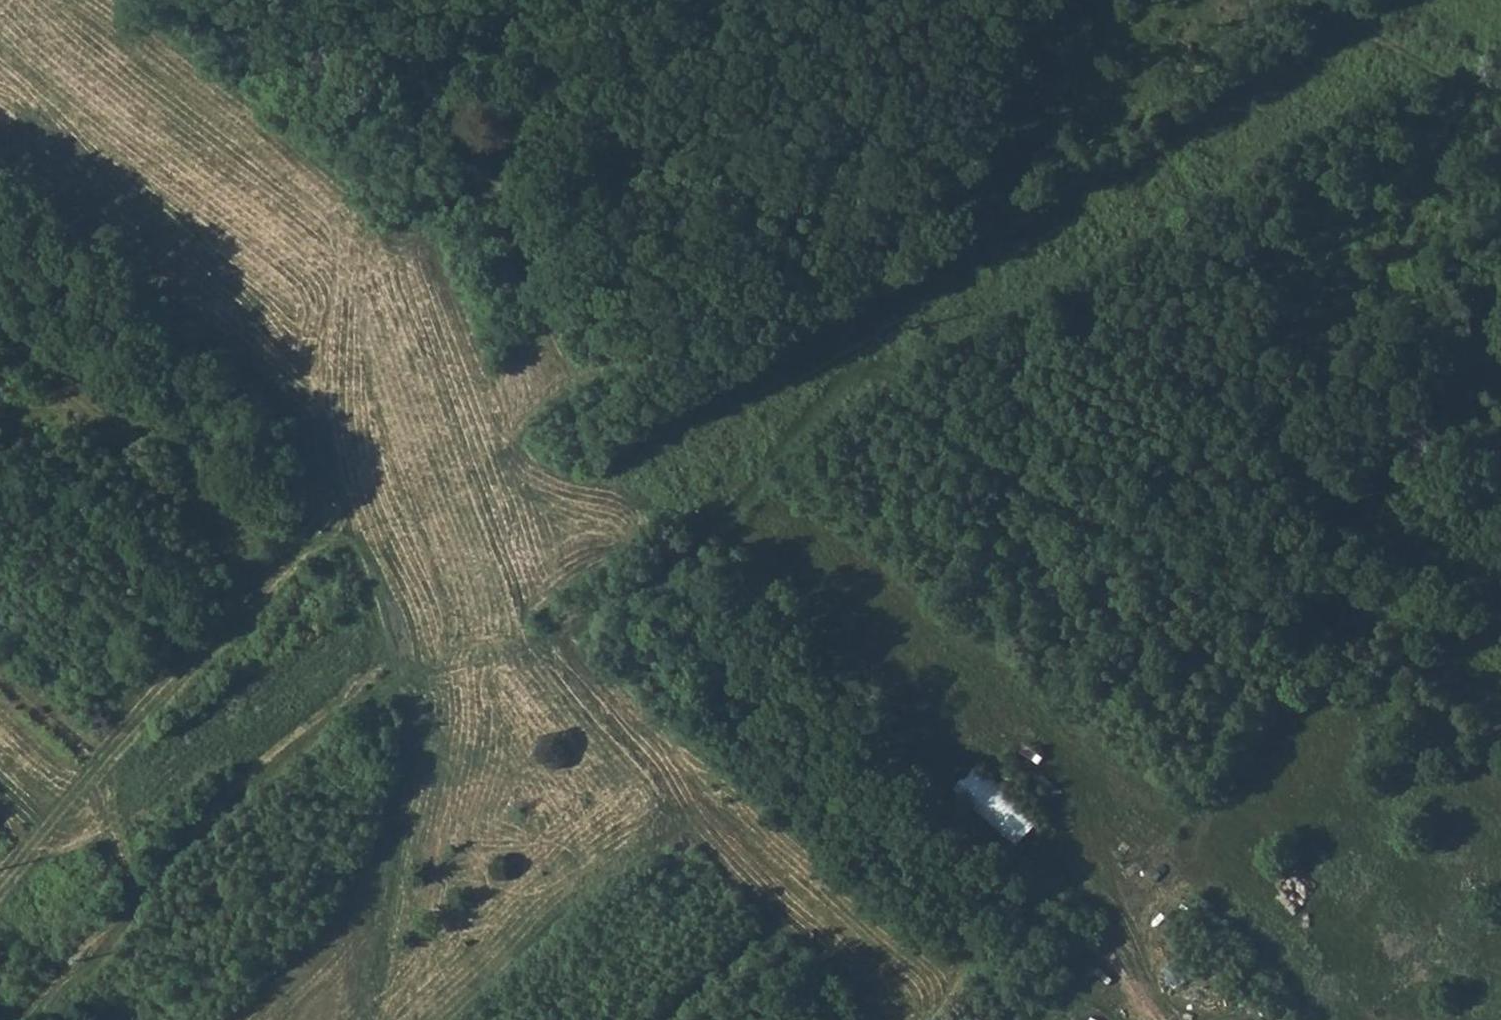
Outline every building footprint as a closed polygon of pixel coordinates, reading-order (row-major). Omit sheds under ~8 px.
[(980,760),(956,786),(1018,844),(1042,819),(980,760)]
